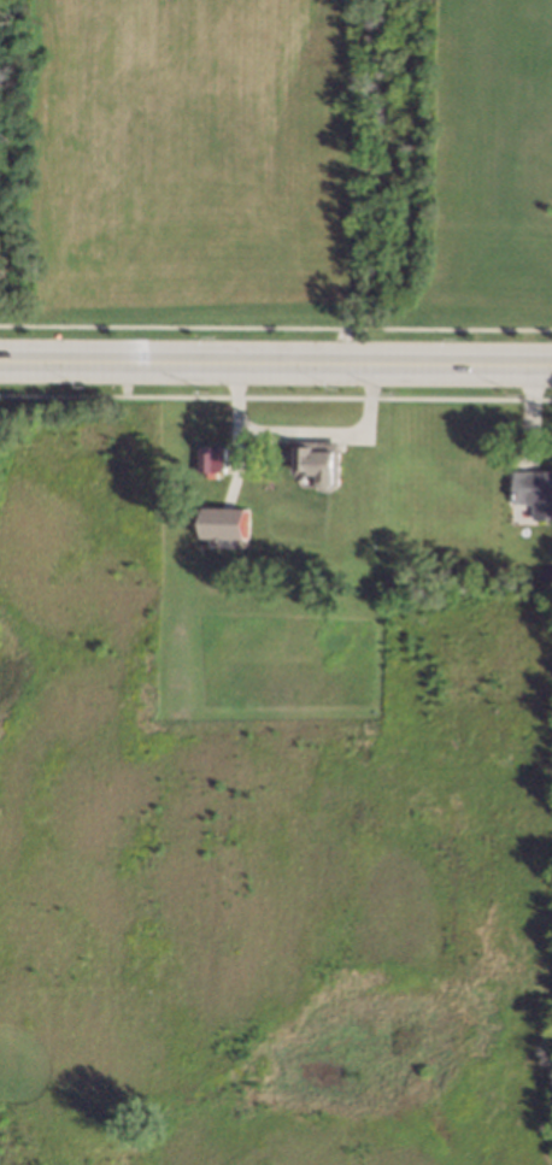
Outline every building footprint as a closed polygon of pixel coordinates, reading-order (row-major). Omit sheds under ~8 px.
[(340,452),(339,486),(333,492),(322,492),(316,486),(317,475),(310,475),(310,471),(290,470),(292,442),(292,441),(340,442),(340,452)] [(223,447),(223,473),(199,473),(199,446),(223,446),(223,447)] [(283,458),(274,458),(274,448),(283,449),(283,458)] [(536,472),(551,472),(551,520),(533,520),(533,519),(533,505),(515,505),(513,505),(513,471),(533,471),(533,472),(536,472)] [(248,537),(205,539),(205,508),(222,508),(233,508),(248,508),(248,537)] [(545,569),(551,569),(551,581),(544,579),(545,569)]
